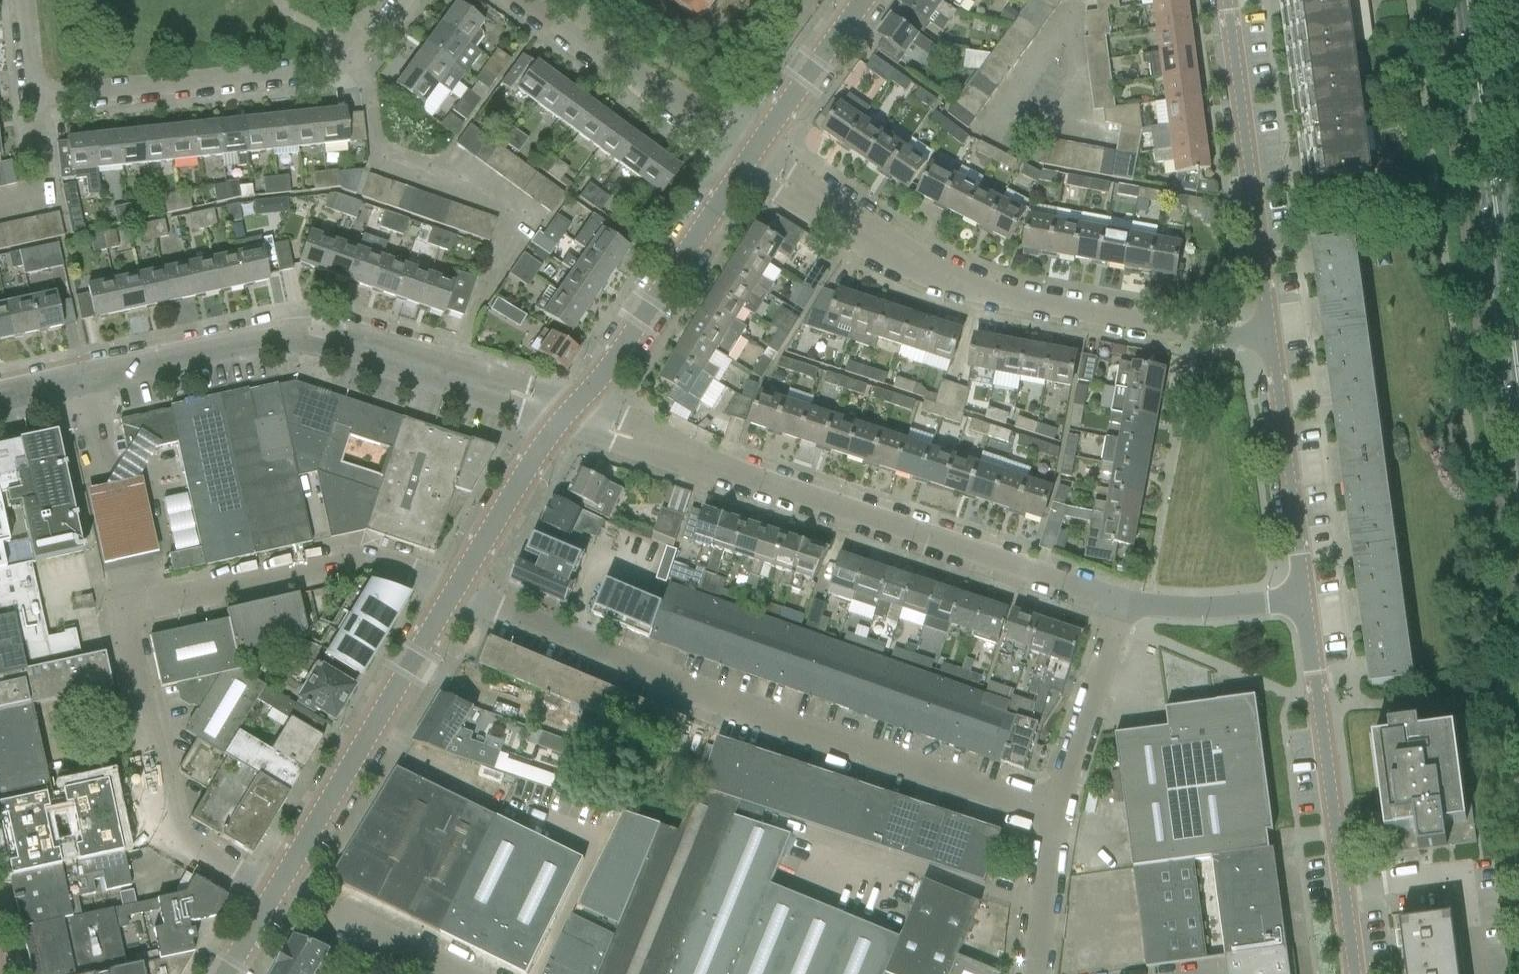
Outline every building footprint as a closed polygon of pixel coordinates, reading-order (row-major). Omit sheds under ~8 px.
[(441,24),(475,49),(483,38),(482,32),(479,30),(484,23),(477,18),(485,8),(474,0),(460,0),(457,4),(456,3),(441,24)] [(697,24),(714,0),(665,0),(697,24)] [(901,4),(903,5),(897,14),(895,13),(894,14),(924,32),(936,13),(950,22),(957,12),(939,0),(904,0),(901,4)] [(1026,6),(1047,22),(1054,12),(1038,0),(1030,0),(1029,2),(1026,6)] [(1054,12),(1061,2),(1058,0),(1038,0),(1054,12)] [(1098,11),(1107,10),(1119,9),(1118,0),(1096,0),(1098,11)] [(1157,28),(1188,24),(1187,17),(1190,16),(1188,0),(1186,0),(1185,0),(1154,4),(1157,28)] [(1306,182),(1307,187),(1312,191),(1328,188),(1327,179),(1366,174),(1349,45),(1369,42),(1372,37),(1368,0),(1293,0),(1292,0),(1288,5),(1289,15),(1294,18),(1299,18),(1307,82),(1302,83),(1299,87),(1301,100),(1306,104),(1310,104),(1318,168),(1309,169),(1305,174),(1306,182)] [(1026,6),(1019,16),(1040,31),(1047,22),(1026,6)] [(1008,7),(1000,17),(1011,25),(1018,15),(1008,7)] [(1085,13),(1089,37),(1110,34),(1107,10),(1098,11),(1085,13)] [(877,50),(876,51),(897,66),(897,65),(911,47),(912,45),(915,47),(921,52),(931,59),(938,49),(935,47),(921,37),(909,28),(893,16),(878,36),(884,40),(879,47),(877,50)] [(1019,16),(1012,26),(1033,41),(1040,31),(1019,16)] [(975,18),(972,30),(986,34),(989,22),(975,18)] [(441,24),(426,44),(465,73),(466,74),(481,53),(475,49),(441,24)] [(1157,28),(1160,52),(1191,49),(1194,48),(1192,32),(1189,32),(1188,24),(1157,28)] [(1012,26),(1004,35),(1026,51),(1029,47),(1033,41),(1012,26)] [(1084,38),(1087,62),(1109,59),(1106,36),(1110,35),(1110,34),(1089,37),(1084,38)] [(1004,35),(997,45),(1018,61),(1026,51),(1004,35)] [(426,44),(411,65),(449,93),(450,94),(465,73),(426,44)] [(996,47),(990,55),(1011,70),(1018,61),(997,45),(996,47)] [(1152,78),(1163,77),(1194,73),(1197,72),(1195,56),(1192,56),(1191,49),(1160,52),(1142,55),(1143,64),(1150,63),(1152,78)] [(496,51),(490,60),(503,70),(510,60),(496,51)] [(966,52),(963,68),(979,70),(983,65),(990,55),(966,52)] [(990,55),(983,65),(1004,80),(1011,70),(990,55)] [(517,91),(537,106),(557,78),(537,63),(534,66),(521,56),(500,85),(514,95),(517,91)] [(873,57),(865,69),(866,69),(886,84),(889,81),(895,72),(874,57),(873,57)] [(1087,62),(1090,86),(1112,83),(1109,59),(1087,62)] [(503,70),(490,60),(482,71),(495,80),(503,70)] [(411,65),(395,86),(423,106),(420,110),(431,118),(449,93),(411,65)] [(979,70),(976,74),(997,90),(1004,80),(983,65),(979,70)] [(895,72),(889,81),(905,92),(911,84),(895,72)] [(1163,77),(1167,101),(1197,97),(1201,96),(1199,80),(1195,80),(1194,73),(1163,77)] [(976,74),(968,84),(990,100),(997,90),(976,74)] [(537,106),(558,121),(578,93),(557,78),(537,106)] [(1112,83),(1090,86),(1094,111),(1104,110),(1115,108),(1112,83)] [(968,84),(961,94),(982,109),(990,100),(968,84)] [(913,98),(930,110),(936,101),(919,89),(913,98)] [(467,91),(460,101),(473,110),(480,101),(467,91)] [(558,121),(578,136),(598,108),(578,93),(558,121)] [(961,94),(954,104),(975,119),(982,109),(961,94)] [(1167,101),(1155,102),(1158,127),(1170,125),(1201,121),(1204,121),(1202,104),(1199,105),(1198,99),(1198,98),(1197,97),(1167,101)] [(832,99),(820,117),(829,123),(841,105),(832,99)] [(473,110),(460,101),(452,111),(465,121),(473,110)] [(975,119),(954,104),(947,113),(968,129),(975,119)] [(823,133),(845,147),(863,120),(841,105),(829,123),(823,133)] [(1115,108),(1104,110),(1105,123),(1121,126),(1141,130),(1142,130),(1142,129),(1139,105),(1115,108)] [(578,136),(598,150),(619,123),(598,108),(578,136)] [(345,109),(319,112),(322,146),(366,141),(362,113),(345,114),(345,109)] [(319,112),(294,114),(297,148),(322,146),(319,112)] [(935,113),(930,121),(946,134),(952,126),(953,125),(939,115),(936,113),(935,113)] [(294,114),(269,117),(272,151),(273,157),(298,154),(297,148),(294,114)] [(449,115),(441,125),(454,135),(462,125),(449,115)] [(269,117),(244,120),(247,154),(272,151),(269,117)] [(244,120),(219,122),(222,156),(224,169),(238,168),(249,167),(247,154),(244,120)] [(845,147),(866,161),(884,133),(863,120),(845,147)] [(1158,127),(1156,127),(1156,129),(1159,151),(1173,149),(1204,145),(1207,145),(1205,128),(1202,129),(1201,123),(1201,122),(1201,121),(1170,125),(1158,127)] [(219,122),(194,125),(197,159),(222,156),(219,122)] [(598,150),(619,165),(639,137),(619,123),(598,150)] [(194,125),(169,127),(172,161),(197,159),(194,125)] [(498,138),(508,146),(518,132),(507,125),(498,138)] [(952,126),(946,134),(963,146),(969,138),(969,137),(953,125),(952,126)] [(456,145),(465,152),(479,132),(470,126),(456,145)] [(1120,132),(1116,150),(1138,154),(1141,135),(1142,130),(1141,130),(1121,126),(1120,132)] [(169,127),(143,130),(147,164),(172,161),(169,127)] [(143,130),(118,133),(122,167),(147,164),(143,130)] [(465,152),(474,159),(488,139),(479,132),(465,152)] [(518,132),(508,146),(517,153),(527,139),(518,132)] [(118,133),(93,135),(97,169),(122,167),(118,133)] [(866,161),(887,175),(905,147),(884,133),(866,161)] [(97,169),(93,135),(67,138),(68,143),(57,144),(61,183),(86,180),(88,196),(99,194),(97,169)] [(619,165),(639,180),(659,152),(639,137),(619,165)] [(474,159),(484,165),(498,146),(488,139),(474,159)] [(1039,164),(1051,166),(1055,141),(1043,139),(1039,164)] [(975,151),(993,160),(998,150),(980,141),(975,151)] [(1055,141),(1051,166),(1058,168),(1063,169),(1067,143),(1055,141)] [(1067,143),(1063,169),(1075,171),(1080,145),(1067,143)] [(1080,145),(1075,171),(1087,173),(1092,148),(1080,145)] [(1207,145),(1173,149),(1153,152),(1155,164),(1175,161),(1176,174),(1174,189),(1196,193),(1200,171),(1210,170),(1208,152),(1205,153),(1204,146),(1207,146),(1207,145)] [(484,165),(493,172),(507,153),(498,146),(484,165)] [(905,147),(887,175),(908,189),(926,162),(905,147)] [(1087,173),(1099,175),(1104,150),(1092,148),(1087,173)] [(998,150),(993,160),(1011,170),(1016,160),(998,150)] [(1104,150),(1099,175),(1111,177),(1116,152),(1104,150)] [(1116,150),(1116,152),(1111,177),(1133,181),(1138,154),(1116,150)] [(659,152),(639,180),(660,195),(680,167),(659,152)] [(493,172),(502,179),(517,160),(507,153),(493,172)] [(538,168),(549,176),(559,162),(547,154),(538,168)] [(1380,159),(1374,160),(1375,171),(1395,168),(1394,155),(1380,157),(1380,159)] [(502,179),(512,186),(526,167),(517,160),(502,179)] [(0,163),(0,164),(5,187),(17,184),(12,161),(0,163)] [(559,162),(549,176),(558,183),(568,169),(559,162)] [(1025,164),(1020,174),(1038,183),(1039,181),(1042,173),(1025,164)] [(918,194),(941,206),(956,177),(933,165),(918,194)] [(512,186),(521,193),(535,173),(526,167),(512,186)] [(337,171),(325,172),(327,189),(339,187),(337,171)] [(1039,181),(1040,181),(1057,184),(1059,174),(1044,171),(1042,171),(1042,173),(1039,181)] [(327,189),(325,172),(312,174),(314,190),(327,189)] [(521,193),(531,200),(545,180),(535,173),(521,193)] [(361,197),(373,201),(381,179),(369,175),(361,197)] [(288,176),(275,177),(277,194),(289,192),(288,176)] [(1067,186),(1087,190),(1089,179),(1069,176),(1067,186)] [(277,194),(275,177),(263,179),(264,195),(277,194)] [(941,206),(963,218),(978,188),(956,177),(941,206)] [(373,201),(384,205),(392,183),(381,179),(373,201)] [(1089,179),(1087,190),(1107,194),(1109,183),(1089,179)] [(237,180),(225,183),(228,200),(240,197),(238,186),(237,180)] [(531,200),(540,206),(554,187),(545,180),(531,200)] [(228,200),(225,183),(212,186),(216,202),(228,200)] [(384,205),(396,210),(404,187),(392,183),(384,205)] [(238,186),(240,197),(252,196),(251,184),(238,186)] [(578,198),(589,206),(599,192),(588,184),(578,198)] [(1117,195),(1137,199),(1139,189),(1119,185),(1117,195)] [(396,210),(408,214),(416,191),(404,187),(396,210)] [(554,187),(540,206),(549,213),(563,194),(554,187)] [(963,218),(986,229),(1001,200),(978,188),(963,218)] [(1139,189),(1137,199),(1157,203),(1159,192),(1139,189)] [(187,191),(175,194),(179,210),(191,208),(187,191)] [(408,214),(419,218),(427,195),(416,191),(408,214)] [(599,192),(589,206),(599,213),(609,199),(599,192)] [(179,210),(175,194),(162,196),(166,213),(179,210)] [(328,195),(324,207),(344,214),(349,199),(335,194),(328,195)] [(1167,205),(1187,208),(1189,198),(1169,194),(1167,205)] [(419,218),(431,222),(439,199),(427,195),(419,218)] [(287,199),(272,201),(273,212),(277,214),(286,213),(288,210),(287,199)] [(349,199),(344,214),(356,219),(361,203),(349,199)] [(431,222),(443,226),(451,204),(439,199),(431,222)] [(1001,200),(986,229),(1009,241),(1024,211),(1001,200)] [(253,217),(277,214),(273,212),(272,201),(252,203),(253,217)] [(138,202),(126,204),(129,221),(141,218),(138,202)] [(129,221),(126,204),(113,207),(117,224),(129,221)] [(238,204),(226,207),(229,223),(242,220),(238,204)] [(443,226),(454,230),(462,208),(451,204),(443,226)] [(454,230),(466,234),(474,212),(462,208),(454,230)] [(213,209),(201,212),(204,228),(217,225),(213,209)] [(384,211),(379,227),(391,231),(397,215),(384,211)] [(58,212),(47,215),(52,238),(63,235),(58,212)] [(204,228),(201,212),(189,215),(192,231),(204,228)] [(466,234),(478,238),(486,216),(474,212),(466,234)] [(68,217),(71,234),(84,231),(80,214),(68,217)] [(47,215),(35,217),(41,240),(52,238),(47,215)] [(397,215),(391,231),(403,235),(408,220),(397,215)] [(628,248),(609,235),(613,229),(591,215),(572,242),(585,251),(613,270),(628,248)] [(620,228),(631,236),(640,222),(630,215),(620,228)] [(486,216),(478,238),(489,242),(497,220),(486,216)] [(555,216),(548,226),(562,236),(569,225),(555,216)] [(789,261),(795,251),(793,249),(804,233),(777,216),(766,233),(756,226),(742,248),(770,266),(777,253),(789,261)] [(1038,251),(1050,254),(1056,221),(1030,216),(1023,255),(1037,257),(1038,251)] [(35,217),(24,220),(29,243),(41,240),(35,217)] [(24,220),(13,222),(18,245),(29,243),(24,220)] [(164,220),(152,223),(155,239),(168,236),(164,220)] [(1050,254),(1075,258),(1081,226),(1056,221),(1050,254)] [(13,222),(1,225),(6,248),(18,245),(13,222)] [(155,239),(152,223),(139,225),(143,241),(155,239)] [(555,246),(562,236),(548,226),(541,236),(555,246)] [(1075,258),(1099,263),(1105,230),(1081,226),(1075,258)] [(432,228),(426,244),(427,244),(438,248),(444,232),(433,228),(432,228)] [(1099,263),(1124,267),(1130,235),(1105,230),(1099,263)] [(115,231),(102,233),(106,249),(118,247),(115,231)] [(299,264),(323,272),(335,240),(310,231),(299,264)] [(444,232),(438,248),(450,252),(455,236),(444,232)] [(106,249),(102,233),(90,236),(94,252),(106,249)] [(1124,267),(1149,272),(1155,239),(1130,235),(1124,267)] [(259,238),(234,244),(236,253),(243,286),(268,280),(264,261),(261,249),(261,247),(259,238)] [(1155,239),(1149,272),(1175,277),(1181,244),(1155,239)] [(1337,419),(1346,487),(1349,511),(1352,510),(1354,521),(1350,522),(1355,553),(1358,553),(1360,564),(1356,564),(1368,656),(1372,656),(1373,667),(1370,667),(1372,684),(1412,679),(1353,239),(1313,245),(1316,262),(1319,261),(1321,272),(1317,273),(1329,365),(1333,364),(1334,375),(1331,375),(1335,408),(1339,407),(1340,418),(1337,419)] [(323,272),(347,281),(358,248),(335,240),(323,272)] [(273,245),(278,273),(293,270),(287,242),(273,245)] [(28,249),(19,251),(22,267),(24,275),(24,274),(62,266),(57,243),(28,249)] [(347,281),(370,289),(382,257),(358,248),(347,281)] [(742,248),(729,270),(768,294),(773,285),(781,273),(770,266),(742,248)] [(22,267),(19,251),(8,254),(11,269),(22,267)] [(567,256),(561,265),(571,272),(599,291),(613,270),(585,251),(577,263),(567,256)] [(236,253),(211,258),(218,291),(243,286),(236,253)] [(370,289),(394,298),(406,265),(382,257),(370,289)] [(527,257),(520,268),(534,278),(541,267),(527,257)] [(211,258),(186,263),(194,297),(218,291),(211,258)] [(186,263),(162,269),(169,302),(194,297),(186,263)] [(816,264),(803,286),(806,287),(815,293),(828,271),(816,264)] [(394,298),(418,306),(429,273),(406,265),(394,298)] [(534,278),(520,268),(513,278),(527,288),(534,278)] [(162,269),(137,274),(144,308),(169,302),(162,269)] [(729,270),(715,291),(743,308),(754,316),(768,294),(729,270)] [(429,273),(418,306),(442,315),(444,310),(463,316),(476,279),(456,272),(453,282),(429,273)] [(571,272),(557,293),(585,312),(599,291),(571,272)] [(137,274),(113,280),(120,313),(144,308),(137,274)] [(120,313),(113,280),(87,285),(89,293),(75,296),(81,320),(94,317),(95,319),(120,313)] [(815,293),(806,287),(795,305),(805,311),(816,293),(815,293)] [(814,307),(802,327),(834,337),(850,342),(851,338),(854,330),(864,299),(839,291),(838,295),(824,290),(814,307)] [(715,291),(702,313),(741,337),(746,328),(735,321),(743,308),(715,291)] [(54,293),(29,299),(36,332),(62,326),(54,293)] [(541,298),(534,308),(542,314),(571,333),(585,312),(557,293),(553,298),(549,304),(541,298)] [(854,330),(851,338),(876,346),(878,338),(888,307),(880,304),(882,298),(865,293),(864,299),(854,330)] [(29,299),(4,304),(11,337),(36,332),(29,299)] [(497,300),(491,310),(506,320),(513,309),(497,300)] [(0,305),(0,339),(11,337),(4,304),(0,305)] [(878,338),(902,346),(912,314),(888,307),(878,338)] [(702,313),(689,334),(716,351),(727,359),(741,337),(702,313)] [(790,313),(779,331),(788,337),(800,319),(790,313)] [(902,346),(926,353),(936,322),(912,314),(902,346)] [(936,322),(926,353),(951,361),(961,330),(936,322)] [(544,343),(537,354),(565,371),(578,351),(550,334),(544,330),(538,340),(544,343)] [(788,337),(779,331),(768,348),(777,354),(788,337)] [(689,334),(675,356),(714,380),(720,371),(708,364),(716,351),(689,334)] [(995,372),(1001,340),(976,335),(970,368),(995,372)] [(995,372),(992,386),(1018,391),(1020,377),(1026,344),(1001,340),(995,372)] [(1020,377),(1045,381),(1051,349),(1026,344),(1020,377)] [(1114,346),(1113,354),(1123,356),(1124,348),(1114,346)] [(1051,349),(1045,381),(1071,386),(1077,353),(1051,349)] [(1083,355),(1078,380),(1092,383),(1097,357),(1083,355)] [(675,356),(661,378),(674,386),(669,395),(670,400),(675,404),(691,414),(692,414),(692,415),(700,402),(711,385),(714,380),(675,356)] [(752,374),(761,380),(772,362),(763,356),(752,374)] [(776,368),(795,374),(798,364),(781,358),(776,368)] [(1120,362),(1118,373),(1115,388),(1160,396),(1165,370),(1148,367),(1147,363),(1138,361),(1135,365),(1120,362)] [(844,372),(865,379),(868,368),(848,362),(844,372)] [(798,364),(795,374),(815,380),(818,370),(798,364)] [(868,368),(865,379),(884,385),(887,375),(868,368)] [(824,383),(843,390),(847,379),(827,373),(824,383)] [(893,388),(913,394),(917,384),(897,378),(893,388)] [(847,379),(843,390),(863,396),(866,386),(847,379)] [(935,404),(944,407),(948,409),(955,385),(941,380),(935,404)] [(747,381),(742,397),(752,400),(757,385),(747,381)] [(316,473),(327,440),(329,440),(341,398),(294,383),(278,386),(297,477),(316,473)] [(969,390),(955,385),(948,409),(963,414),(969,390)] [(1077,385),(1073,406),(1083,408),(1087,387),(1077,385)] [(219,399),(253,554),(254,555),(311,543),(307,523),(297,477),(278,386),(219,399)] [(1115,388),(1111,413),(1156,421),(1160,396),(1115,388)] [(872,399),(891,405),(895,395),(875,389),(872,399)] [(751,424),(776,432),(786,401),(761,393),(751,424)] [(736,395),(725,415),(745,422),(752,400),(742,397),(736,395)] [(895,395),(891,405),(911,412),(915,401),(895,395)] [(327,440),(316,473),(316,476),(376,494),(382,478),(339,464),(348,435),(391,449),(401,418),(341,398),(329,440),(327,440)] [(177,444),(200,549),(203,566),(253,556),(253,554),(219,399),(169,410),(177,444)] [(776,432),(800,440),(810,409),(786,401),(776,432)] [(921,412),(941,418),(944,407),(935,404),(934,405),(924,401),(921,412)] [(675,404),(669,413),(687,422),(692,414),(691,414),(675,404)] [(1083,408),(1073,406),(1069,426),(1080,427),(1083,408)] [(944,407),(941,418),(960,425),(964,414),(963,414),(948,409),(944,407)] [(984,418),(1005,425),(1009,414),(987,408),(984,418)] [(800,440),(824,448),(834,417),(810,409),(800,440)] [(127,455),(177,444),(169,410),(119,421),(127,455)] [(1122,425),(1120,440),(1151,446),(1156,421),(1111,413),(1109,423),(1122,425)] [(711,416),(706,432),(725,438),(730,423),(711,416)] [(824,448),(848,456),(858,425),(834,417),(824,448)] [(1014,428),(1034,434),(1038,424),(1017,417),(1014,428)] [(382,478),(376,494),(364,531),(433,554),(454,488),(467,493),(467,494),(469,494),(496,450),(495,449),(494,451),(486,448),(487,446),(484,445),(483,447),(470,443),(471,441),(401,418),(391,449),(382,478)] [(969,430),(988,436),(991,426),(972,420),(969,430)] [(1038,424),(1034,434),(1053,440),(1057,430),(1038,424)] [(848,456),(872,464),(882,433),(858,425),(848,456)] [(991,426),(988,436),(1008,443),(1011,433),(991,426)] [(872,464),(896,472),(906,441),(882,433),(872,464)] [(34,563),(80,553),(80,551),(81,551),(56,435),(0,447),(0,570),(34,563)] [(1068,435),(1064,456),(1074,457),(1078,437),(1068,435)] [(1017,446),(1036,452),(1040,442),(1020,436),(1017,446)] [(1104,452),(1102,462),(1146,471),(1151,446),(1120,440),(1106,438),(1104,452)] [(896,472),(920,480),(931,449),(906,441),(896,472)] [(1040,442),(1036,452),(1057,459),(1059,448),(1040,442)] [(920,480),(944,488),(955,457),(931,449),(920,480)] [(1074,457),(1064,456),(1060,475),(1071,477),(1074,457)] [(944,488),(969,495),(979,465),(955,457),(944,488)] [(1113,476),(1111,490),(1142,496),(1146,471),(1102,462),(1100,473),(1113,476)] [(969,495),(993,503),(1003,472),(979,465),(969,495)] [(580,506),(609,520),(617,505),(602,498),(609,483),(580,469),(568,493),(582,500),(580,506)] [(993,503),(1017,511),(1027,480),(1003,472),(993,503)] [(140,476),(84,489),(102,565),(157,552),(140,476)] [(376,494),(316,476),(330,539),(364,531),(376,494)] [(1027,480),(1017,511),(1042,519),(1052,488),(1027,480)] [(1059,486),(1053,503),(1063,506),(1069,489),(1059,486)] [(661,509),(651,540),(673,549),(684,516),(691,493),(675,488),(667,510),(661,509)] [(1094,502),(1093,512),(1137,520),(1142,496),(1111,490),(1108,504),(1094,502)] [(554,497),(542,523),(571,537),(576,529),(594,538),(596,539),(605,521),(554,497)] [(1053,503),(1047,521),(1061,526),(1064,518),(1094,524),(1089,553),(1109,557),(1111,542),(1116,543),(1133,546),(1137,520),(1093,512),(1067,507),(1063,506),(1053,503)] [(685,529),(682,538),(704,545),(697,566),(695,572),(689,587),(700,591),(725,516),(704,509),(703,514),(691,510),(685,529)] [(725,516),(700,591),(701,591),(720,598),(723,589),(726,580),(715,577),(723,552),(734,555),(745,523),(725,516)] [(620,528),(605,521),(596,539),(596,541),(611,548),(620,528)] [(745,523),(734,555),(744,559),(738,576),(748,580),(750,575),(765,529),(745,523)] [(765,529),(750,575),(760,578),(763,570),(762,570),(764,565),(774,569),(785,536),(765,529)] [(539,569),(520,560),(512,581),(566,604),(575,584),(569,581),(572,573),(576,575),(584,555),(536,534),(527,554),(543,561),(539,569)] [(785,536),(774,569),(786,573),(785,577),(783,576),(780,585),(790,588),(805,543),(785,536)] [(805,543),(790,588),(800,592),(803,583),(802,583),(803,577),(804,578),(813,581),(819,568),(829,550),(805,543)] [(667,547),(656,580),(666,583),(667,580),(672,564),(677,551),(667,547)] [(203,566),(200,549),(168,556),(172,573),(203,566)] [(830,586),(828,594),(852,602),(855,594),(856,591),(865,562),(864,564),(842,556),(843,555),(841,554),(835,573),(831,583),(830,586)] [(855,594),(852,602),(876,610),(889,570),(888,572),(866,564),(866,562),(865,562),(856,591),(855,594)] [(40,611),(30,564),(0,570),(0,619),(40,611)] [(672,564),(667,580),(680,584),(689,587),(695,572),(672,564)] [(891,604),(903,608),(913,578),(912,579),(890,572),(890,570),(889,570),(874,616),(886,620),(891,604)] [(748,580),(745,588),(756,592),(760,578),(750,575),(748,580)] [(903,608),(903,610),(904,610),(904,608),(921,614),(927,616),(937,586),(936,587),(913,580),(914,578),(913,578),(903,608)] [(357,581),(351,591),(395,618),(396,619),(411,595),(382,585),(381,587),(362,580),(357,581)] [(607,621),(621,587),(607,581),(593,615),(607,621)] [(651,640),(966,750),(982,707),(986,695),(699,595),(701,591),(700,591),(689,587),(680,584),(679,588),(670,585),(664,603),(664,604),(651,640)] [(928,616),(951,624),(960,595),(937,588),(938,586),(937,586),(927,616),(926,618),(928,618),(928,616)] [(621,627),(636,592),(621,587),(607,621),(621,627)] [(723,589),(720,598),(742,605),(743,600),(744,597),(723,589)] [(351,591),(340,610),(383,637),(395,618),(351,591)] [(636,592),(621,627),(635,633),(650,598),(636,592)] [(952,624),(975,632),(984,603),(961,596),(962,594),(961,594),(960,595),(951,624),(950,626),(951,626),(952,624)] [(226,612),(227,620),(235,654),(300,640),(306,630),(298,595),(226,612)] [(664,604),(650,598),(635,633),(651,640),(664,604)] [(814,600),(805,628),(817,633),(818,632),(826,604),(814,600)] [(974,634),(973,637),(997,645),(999,641),(1000,638),(1003,629),(1009,610),(1008,609),(1008,611),(985,603),(986,602),(985,601),(984,603),(975,630),(975,632),(974,634)] [(762,602),(760,611),(780,618),(783,609),(762,602)] [(783,609),(780,618),(802,625),(804,616),(783,609)] [(340,610),(328,629),(372,656),(383,637),(340,610)] [(0,619),(0,677),(80,658),(74,630),(62,632),(63,635),(46,638),(40,611),(0,619)] [(1026,651),(1030,652),(1041,620),(1014,611),(999,655),(1011,659),(1013,652),(1024,656),(1026,651)] [(161,689),(180,685),(238,671),(235,654),(227,620),(149,637),(161,689)] [(1041,620),(1030,652),(1040,656),(1032,677),(1041,680),(1044,681),(1062,627),(1041,620)] [(1035,706),(1030,723),(1039,726),(1040,725),(1038,725),(1051,687),(1063,691),(1082,634),(1062,627),(1044,681),(1035,706)] [(328,629),(316,649),(331,659),(360,676),(372,656),(328,629)] [(846,633),(843,641),(845,641),(864,647),(866,639),(847,633),(846,633)] [(492,638),(480,666),(548,695),(545,703),(559,709),(563,701),(676,748),(687,720),(492,638)] [(866,639),(864,647),(883,654),(885,646),(866,639)] [(331,659),(316,649),(309,645),(295,668),(309,676),(305,682),(308,684),(298,702),(304,705),(303,706),(306,708),(307,707),(314,711),(316,708),(333,718),(341,704),(342,705),(352,689),(323,671),(331,659)] [(894,648),(891,656),(892,657),(911,663),(914,655),(894,648)] [(50,793),(31,706),(111,689),(104,653),(80,658),(0,677),(0,804),(50,793)] [(914,655),(911,663),(921,666),(930,669),(933,661),(921,657),(914,655)] [(942,664),(939,672),(940,672),(959,679),(962,671),(943,664),(942,664)] [(184,733),(196,740),(222,755),(236,732),(257,698),(264,686),(238,671),(180,685),(184,703),(193,702),(200,706),(184,733)] [(962,671),(959,679),(979,685),(981,677),(962,671)] [(986,695),(982,707),(1006,715),(1012,698),(1014,691),(990,683),(986,695)] [(236,732),(222,755),(289,794),(289,793),(295,783),(322,738),(314,733),(321,721),(264,686),(257,698),(289,718),(269,752),(236,732)] [(434,708),(426,722),(459,736),(471,741),(473,734),(462,730),(465,725),(476,707),(462,702),(443,694),(434,708)] [(1012,698),(1006,715),(1017,719),(1030,723),(1035,706),(1033,706),(1028,704),(1012,698)] [(1115,735),(1133,866),(1270,849),(1267,831),(1273,830),(1256,698),(1254,698),(1239,700),(1238,699),(1237,699),(1237,703),(1221,705),(1221,701),(1219,702),(1219,703),(1166,710),(1168,728),(1115,735)] [(966,750),(1002,763),(1017,719),(1006,715),(982,707),(966,750)] [(568,751),(567,753),(685,803),(699,770),(700,767),(701,765),(583,715),(582,717),(572,740),(568,751)] [(1017,719),(1002,763),(1025,771),(1039,726),(1030,723),(1017,719)] [(426,722),(414,742),(415,743),(434,749),(448,754),(495,770),(501,751),(471,741),(459,736),(426,722)] [(1389,736),(1374,738),(1381,794),(1382,802),(1386,833),(1390,833),(1392,850),(1418,846),(1418,851),(1437,848),(1460,845),(1472,844),(1476,843),(1476,839),(1471,805),(1463,806),(1456,753),(1453,729),(1452,728),(1419,732),(1417,722),(1388,725),(1389,736)] [(541,733),(537,746),(564,755),(569,742),(541,733)] [(728,798),(745,747),(718,738),(701,789),(728,798)] [(222,755),(196,740),(178,770),(179,775),(206,791),(190,819),(217,835),(218,834),(222,836),(221,838),(251,856),(289,794),(222,755)] [(745,747),(728,798),(753,807),(770,755),(745,747)] [(779,815),(796,764),(770,755),(753,807),(779,815)] [(796,764),(779,815),(805,824),(822,772),(796,764)] [(342,884),(441,932),(497,817),(399,769),(338,870),(342,884)] [(1115,802),(1123,801),(1119,771),(1111,772),(1115,802)] [(822,772),(805,824),(830,832),(847,781),(822,772)] [(0,804),(0,837),(9,879),(123,854),(106,781),(50,793),(0,804)] [(856,840),(873,789),(847,781),(830,832),(856,840)] [(697,788),(679,832),(662,826),(616,937),(601,973),(669,973),(719,850),(733,816),(739,802),(728,798),(701,789),(697,788)] [(873,789),(856,840),(882,849),(898,797),(873,789)] [(898,797),(882,849),(907,857),(924,806),(898,797)] [(933,866),(950,814),(924,806),(907,857),(933,866)] [(625,814),(599,867),(575,916),(552,964),(547,973),(601,973),(616,937),(662,826),(625,814)] [(959,874),(976,823),(950,814),(933,866),(959,874)] [(771,884),(791,835),(733,816),(719,850),(669,973),(734,973),(771,884)] [(441,932),(527,973),(529,973),(585,861),(497,817),(441,932)] [(997,845),(1002,832),(976,823),(959,874),(984,883),(997,845)] [(1018,861),(1022,850),(1009,846),(1006,857),(1018,861)] [(1270,849),(1133,866),(1146,965),(1146,967),(1225,957),(1225,955),(1286,948),(1274,848),(1270,849)] [(123,854),(9,879),(20,929),(80,916),(76,897),(94,894),(91,881),(102,878),(105,891),(130,886),(123,854)] [(997,879),(1014,884),(1019,869),(1002,863),(997,879)] [(185,872),(175,890),(182,894),(185,893),(194,878),(185,872)] [(182,894),(141,903),(143,913),(160,910),(164,929),(153,931),(159,958),(192,951),(189,939),(194,938),(195,938),(193,930),(188,931),(187,923),(187,922),(193,921),(193,922),(215,917),(227,896),(195,877),(194,878),(185,893),(182,894)] [(886,973),(885,972),(899,937),(771,884),(734,973),(886,973)] [(1439,908),(1440,908),(1450,906),(1449,894),(1437,896),(1439,908)] [(30,973),(95,973),(192,953),(193,951),(192,951),(159,958),(125,966),(117,929),(127,927),(125,917),(143,913),(141,903),(80,916),(20,929),(30,973)] [(1454,937),(1451,915),(1399,921),(1400,931),(1403,948),(1406,973),(1459,973),(1454,937)] [(946,949),(957,954),(964,938),(952,933),(946,949)] [(285,957),(313,973),(338,973),(321,964),(329,950),(296,938),(285,957)] [(1287,950),(1286,948),(1225,955),(1225,957),(1228,973),(1290,973),(1287,950)] [(192,953),(95,973),(180,973),(192,953)] [(949,973),(1002,973),(1002,972),(957,954),(949,973)] [(275,973),(313,973),(285,957),(275,973)]
